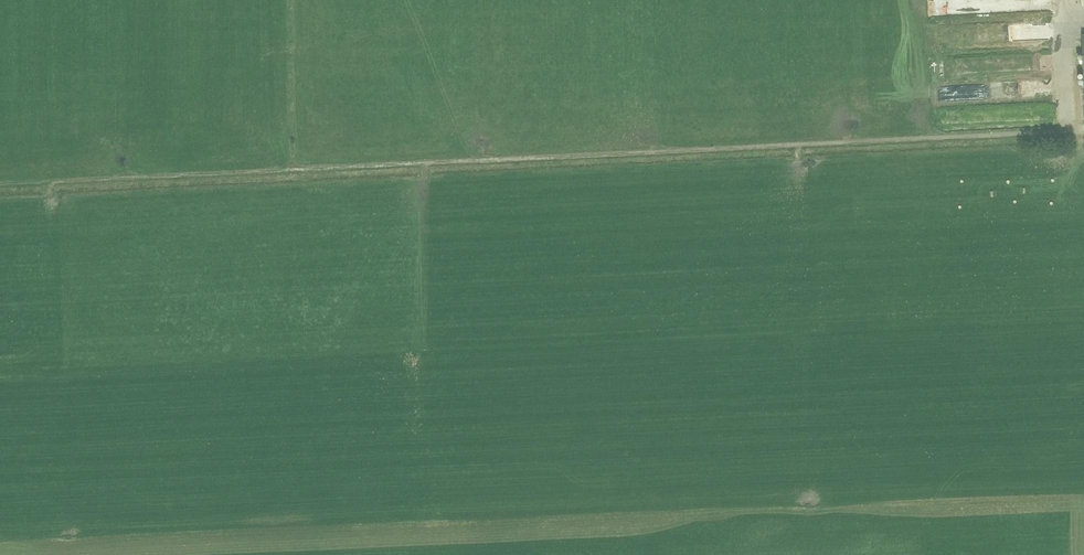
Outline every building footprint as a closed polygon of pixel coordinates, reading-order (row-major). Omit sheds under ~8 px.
[(953,76),(953,61),(943,61),(943,76),(953,76)]
